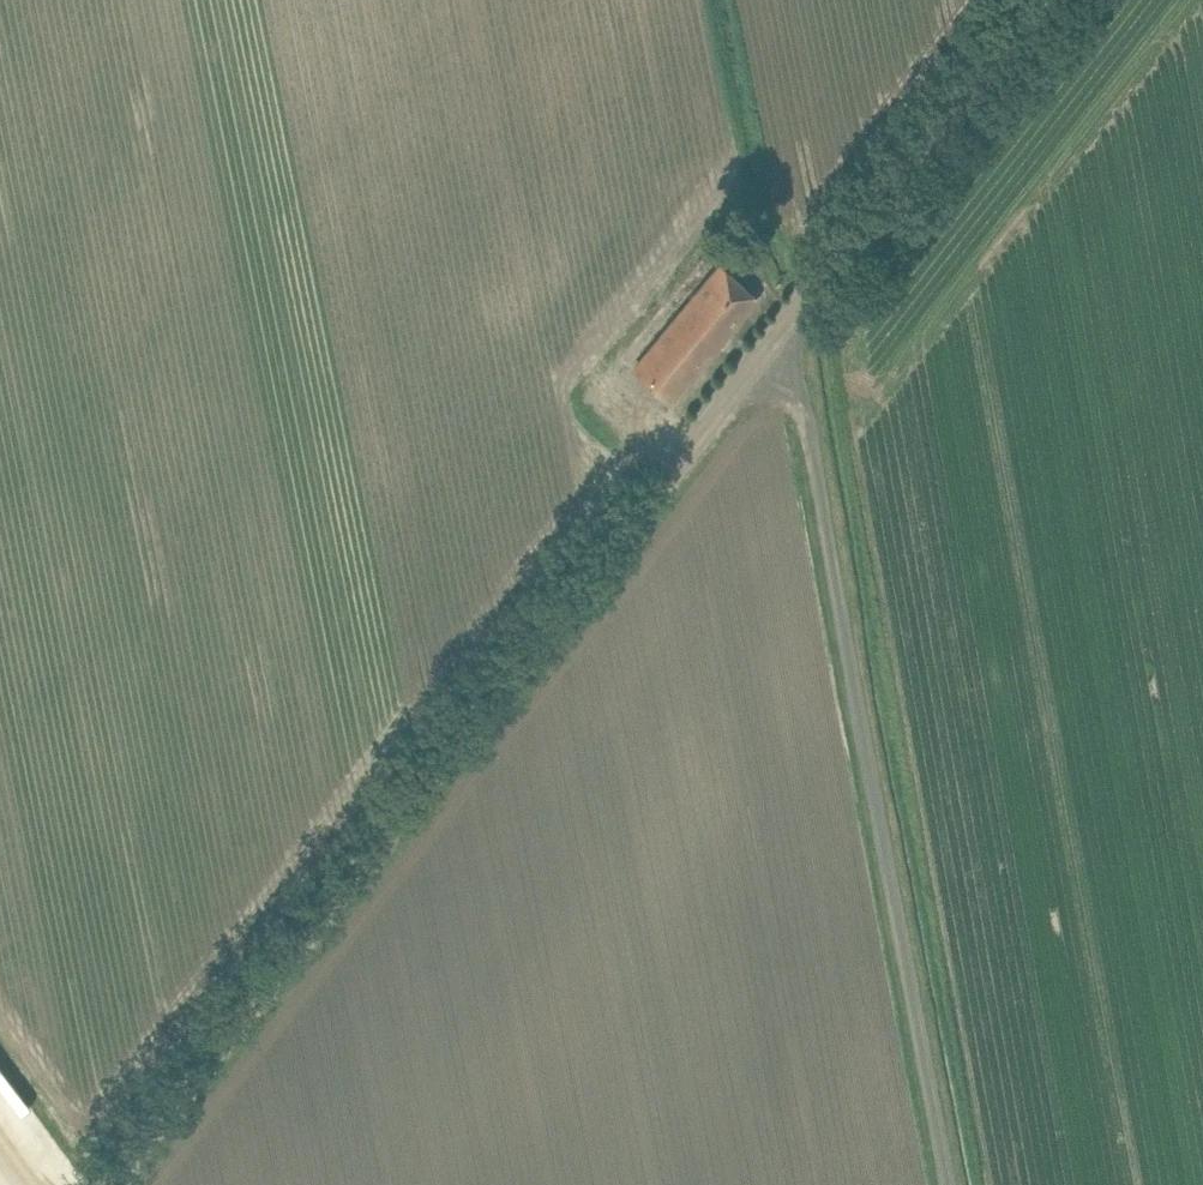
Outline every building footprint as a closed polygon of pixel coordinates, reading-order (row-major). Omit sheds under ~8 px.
[(757,298),(718,266),(682,310),(680,309),(634,363),(636,365),(634,368),(672,400),(757,298)]
